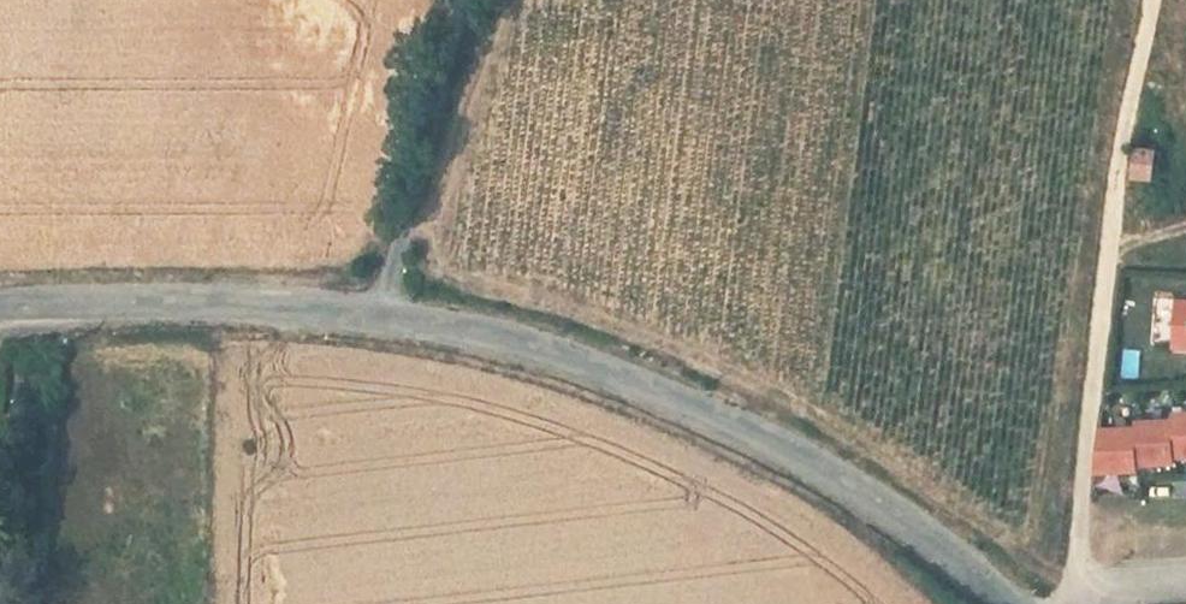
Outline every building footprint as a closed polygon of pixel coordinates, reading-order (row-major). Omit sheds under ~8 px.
[(1129,179),(1152,181),(1156,147),(1132,144),(1129,179)] [(1098,473),(1142,471),(1141,465),(1178,463),(1178,457),(1185,457),(1185,416),(1176,416),(1177,422),(1140,424),(1140,430),(1103,431),(1098,473)]
